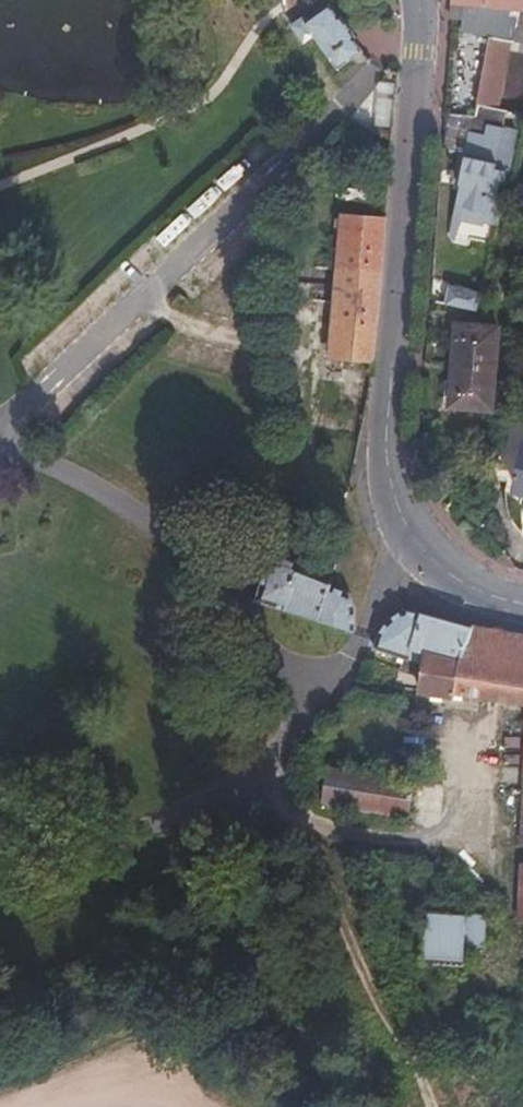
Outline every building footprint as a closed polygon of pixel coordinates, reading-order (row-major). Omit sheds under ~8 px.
[(453,2),(482,5),(476,33),(490,37),(511,42),(522,46),(522,0),(453,0),(453,2)] [(340,13),(315,28),(346,75),(369,58),(340,13)] [(494,107),(511,42),(490,37),(475,104),(494,107)] [(506,110),(494,107),(475,104),(473,115),(474,115),(471,129),(484,133),(487,121),(503,125),(506,110)] [(481,222),(503,125),(487,121),(484,133),(471,129),(466,129),(455,183),(461,184),(454,215),(481,222)] [(522,205),(522,194),(504,189),(502,200),(522,205)] [(373,359),(386,215),(340,212),(329,355),(373,359)] [(471,311),(475,292),(447,287),(444,306),(471,311)] [(453,365),(494,368),(496,330),(456,327),(453,365)] [(490,411),(494,368),(453,365),(450,409),(490,411)] [(519,436),(508,477),(515,488),(519,489),(522,490),(522,437),(519,436)] [(329,587),(330,583),(298,574),(301,565),(271,556),(255,604),(351,635),(353,626),(352,608),(345,592),(329,587)] [(402,607),(387,620),(376,637),(374,647),(376,647),(426,660),(421,688),(455,696),(456,690),(522,705),(522,636),(459,623),(402,607)] [(319,788),(403,808),(411,770),(327,751),(319,788)] [(438,964),(462,966),(463,936),(482,936),(482,908),(418,905),(418,957),(438,958),(438,964)]
